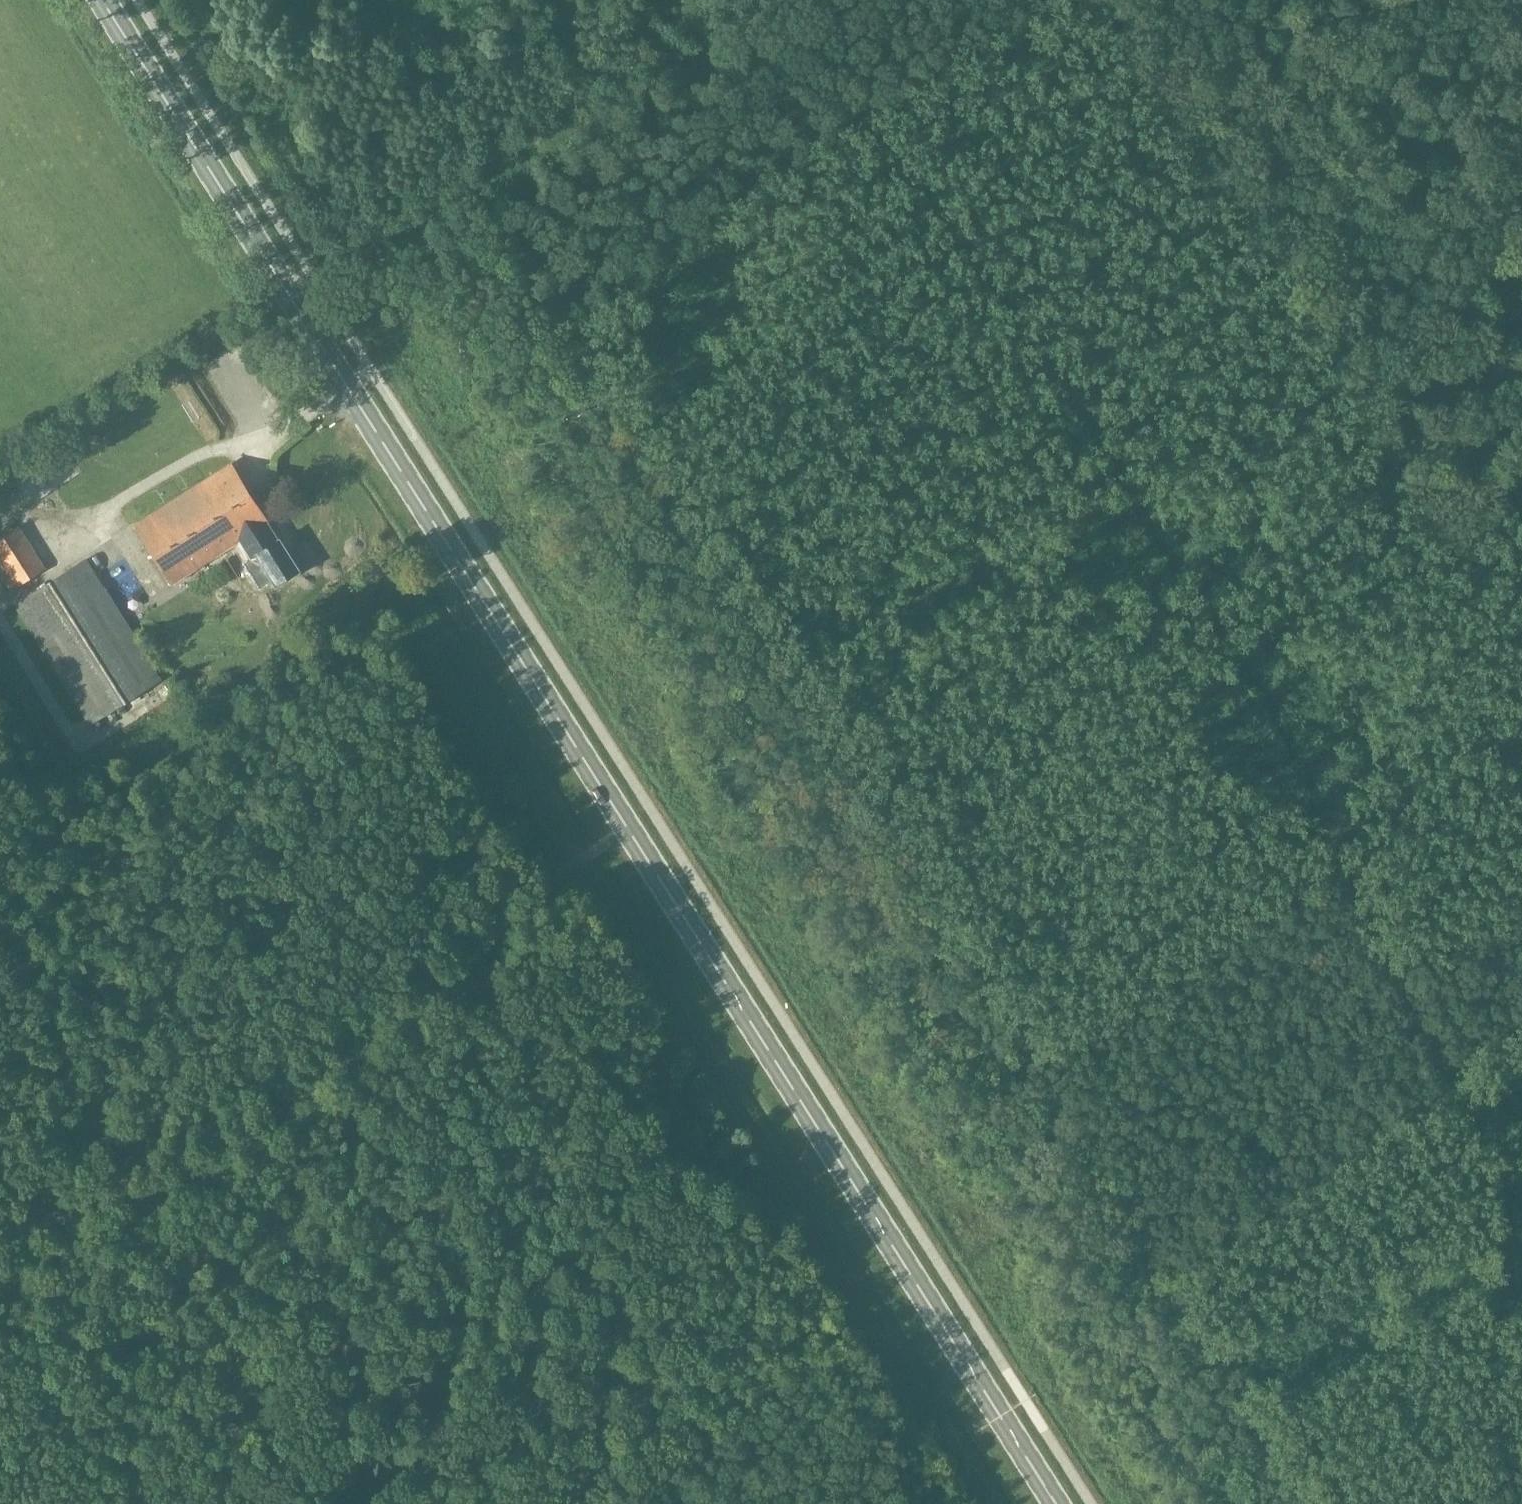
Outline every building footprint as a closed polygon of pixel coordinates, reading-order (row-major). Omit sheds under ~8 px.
[(257,554),(276,584),(298,569),(278,539),(267,522),(230,464),(135,525),(172,584),(240,540),(252,557),(257,554)] [(45,569),(18,528),(0,540),(0,574),(11,591),(45,569)] [(90,725),(162,679),(85,559),(13,605),(90,725)]
